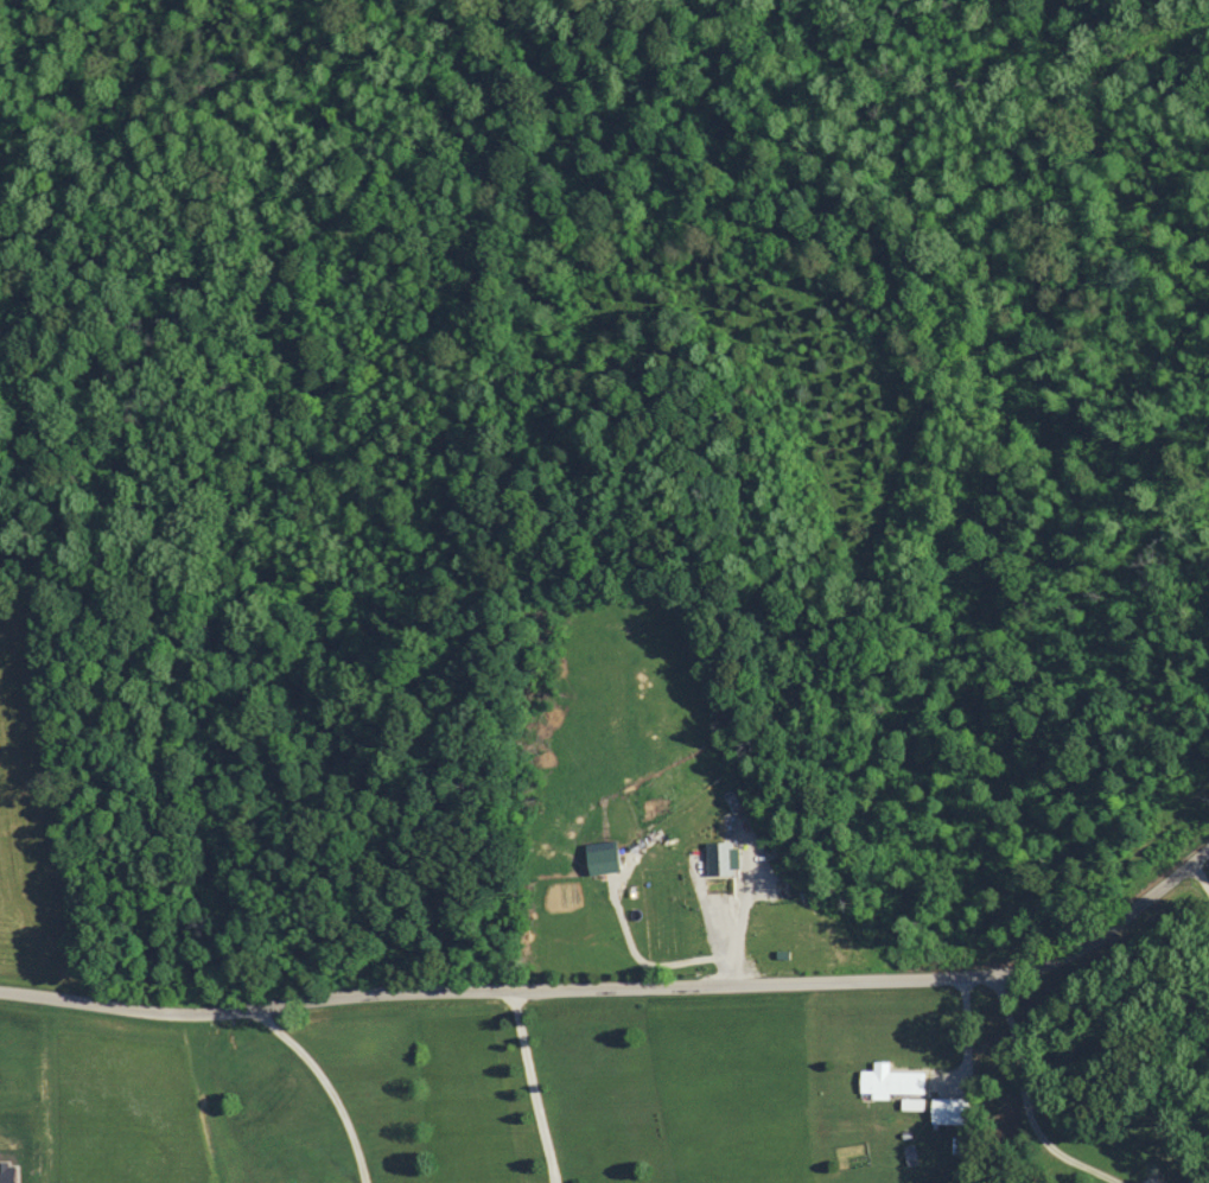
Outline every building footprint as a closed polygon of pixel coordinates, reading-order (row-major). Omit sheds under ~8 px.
[(886,1071),(886,1062),(871,1062),(871,1071),(858,1071),(857,1093),(921,1095),(921,1072),(886,1071)]
